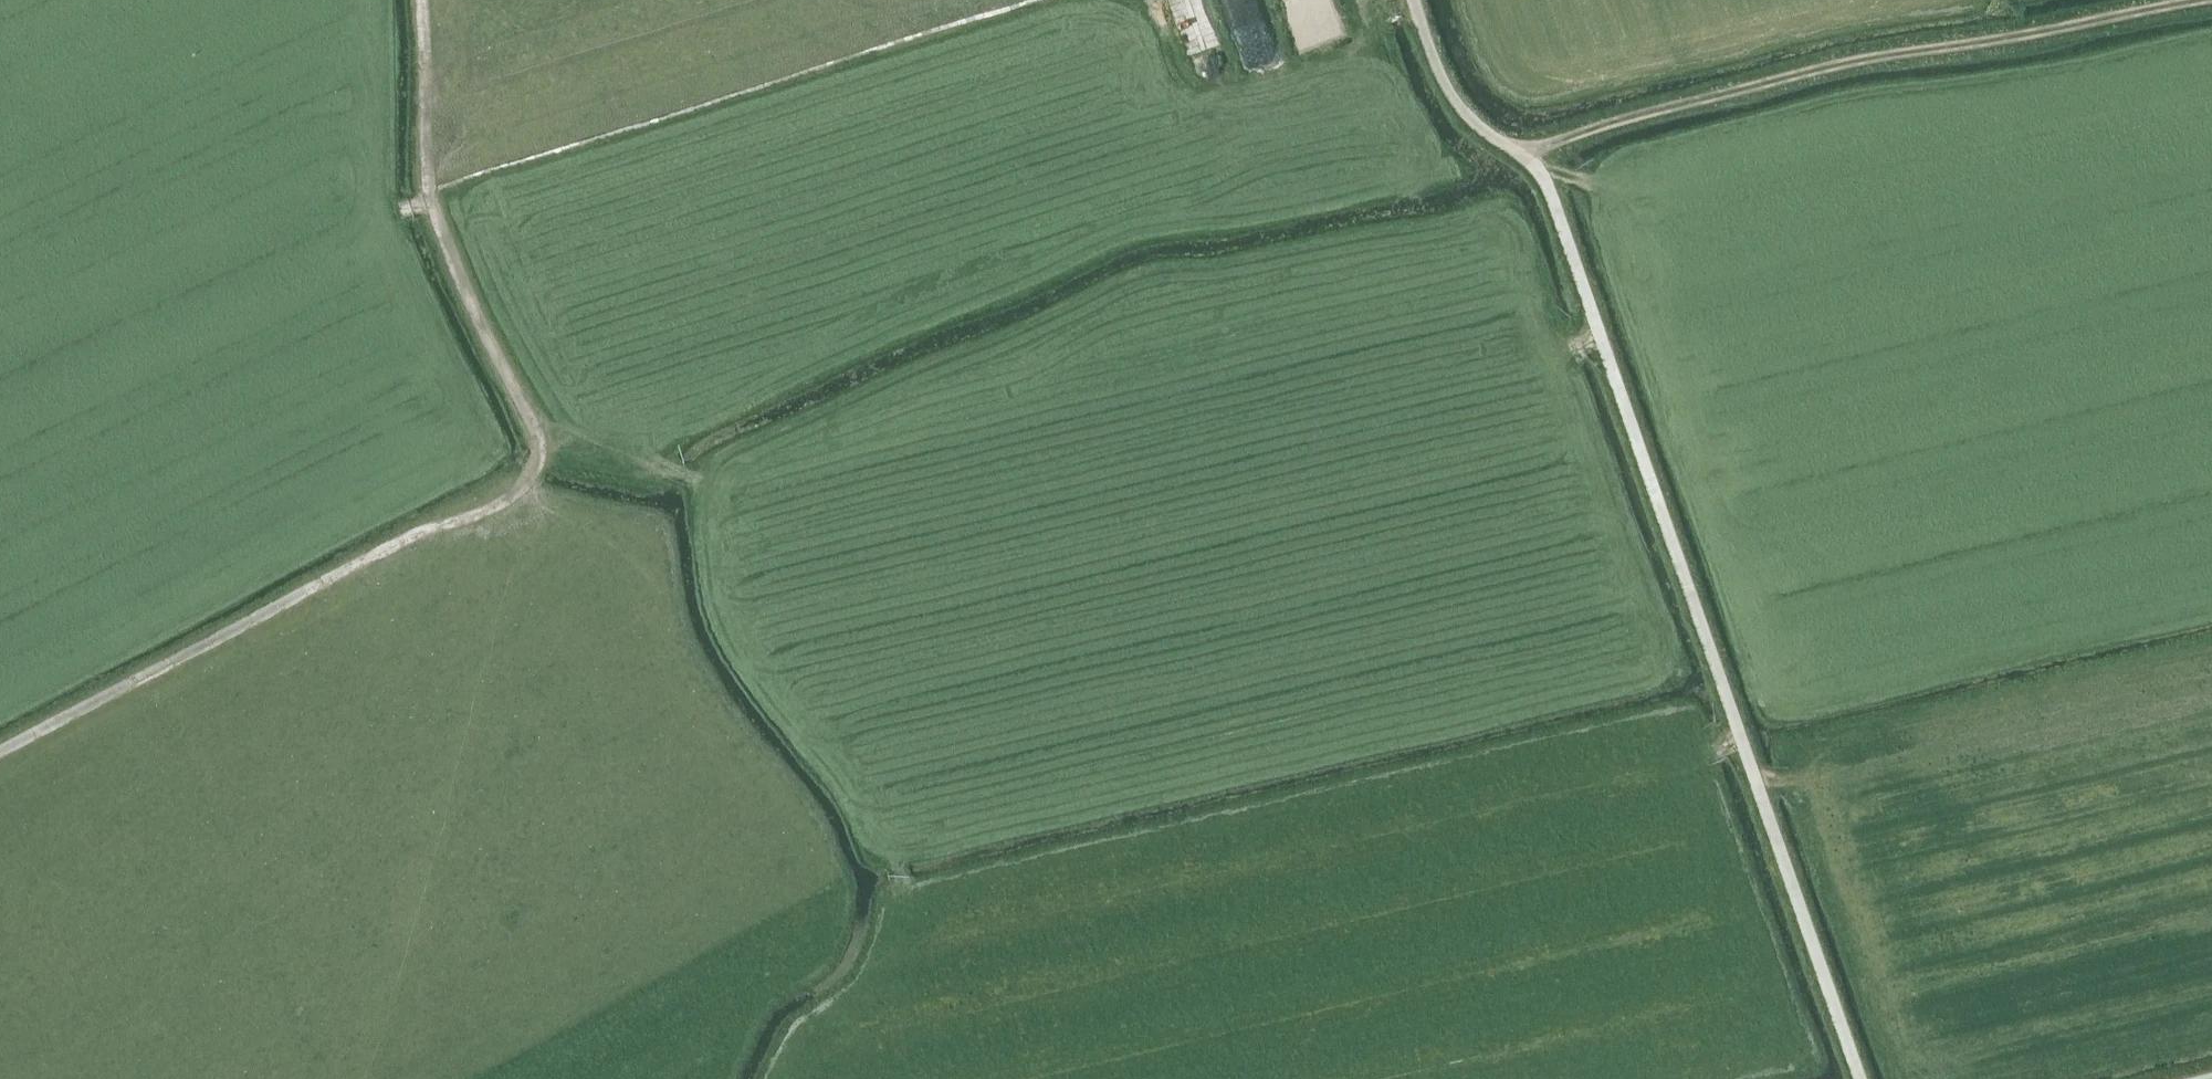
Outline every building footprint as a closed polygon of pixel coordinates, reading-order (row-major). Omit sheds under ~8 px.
[(1235,32),(1247,67),(1282,55),(1271,21),(1235,32)]
